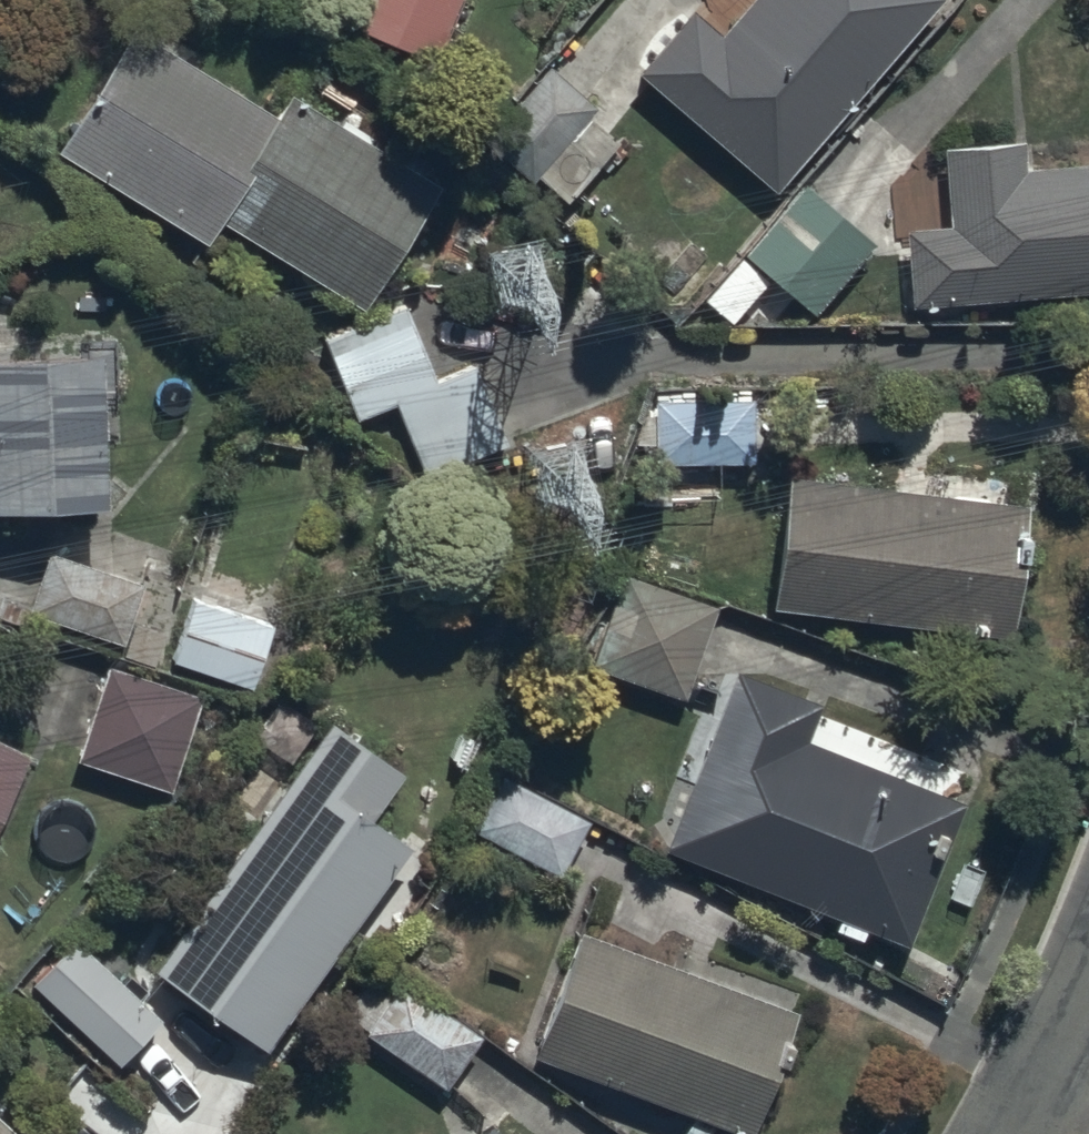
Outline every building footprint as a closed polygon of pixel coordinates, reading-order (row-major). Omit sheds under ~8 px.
[(342,25),(436,61),(459,0),(352,0),(342,25)] [(638,70),(776,186),(939,0),(749,0),(718,35),(690,10),(638,70)] [(225,220),(268,112),(136,26),(55,150),(207,248),(225,220)] [(565,202),(616,142),(586,117),(595,106),(548,65),(487,137),(565,202)] [(268,112),(225,220),(360,308),(437,189),(289,92),(273,116),(268,112)] [(913,306),(1088,293),(1088,160),(1022,165),(1021,141),(939,147),(945,228),(907,231),(913,306)] [(813,315),(873,240),(799,182),(705,300),(734,323),(769,280),(813,315)] [(405,304),(324,337),(357,418),(394,402),(423,473),(505,440),(474,365),(436,381),(405,304)] [(104,508),(99,352),(0,356),(0,509),(104,508)] [(655,399),(656,460),(755,460),(754,398),(655,399)] [(785,475),(768,607),(1012,638),(1029,507),(785,475)] [(46,550),(25,608),(124,645),(122,652),(153,663),(163,636),(133,625),(148,587),(46,550)] [(682,699),(720,608),(627,570),(589,661),(682,699)] [(187,601),(168,659),(250,685),(269,627),(187,601)] [(107,668),(77,756),(171,788),(202,700),(107,668)] [(736,670),(665,847),(840,918),(836,929),(861,939),(865,930),(906,947),(942,859),(934,856),(941,839),(948,842),(963,803),(806,740),(820,705),(736,670)] [(405,774),(330,721),(155,969),(268,1048),(409,848),(372,822),(405,774)] [(25,738),(0,725),(0,789),(25,738)] [(492,777),(466,828),(560,875),(586,824),(492,777)] [(532,1054),(747,1133),(754,1133),(800,1011),(579,928),(532,1054)] [(69,939),(28,983),(118,1067),(159,1023),(69,939)] [(372,975),(343,1014),(445,1090),(481,1042),(406,987),(400,996),(372,975)] [(0,1121),(0,1133),(15,1133),(0,1121)]
